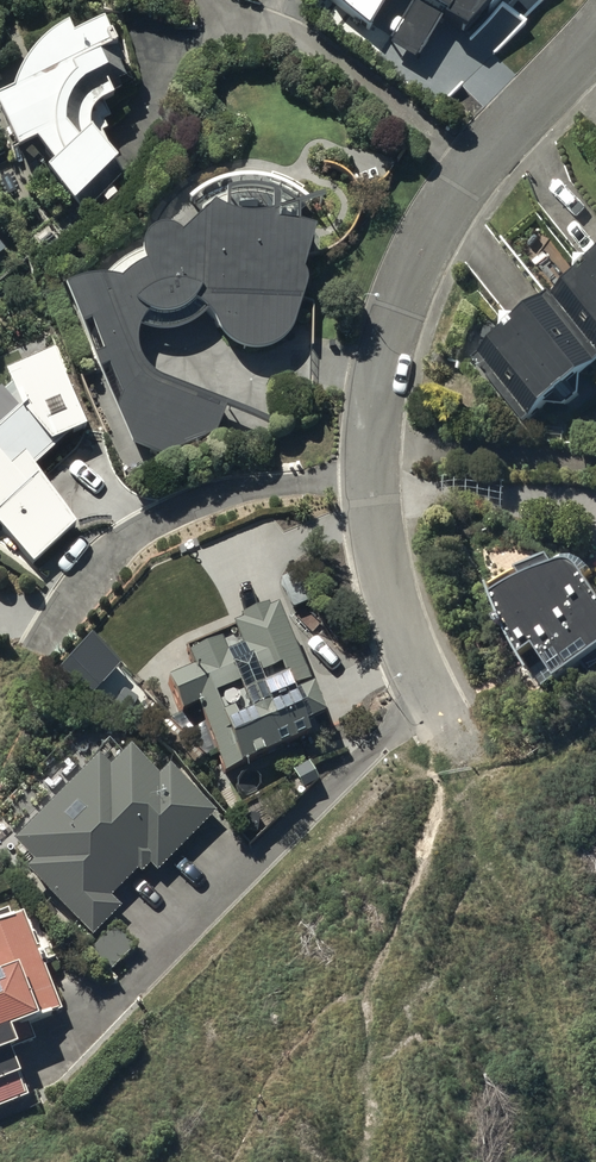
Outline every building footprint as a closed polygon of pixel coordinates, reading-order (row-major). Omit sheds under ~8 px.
[(327,0),(326,2),(368,35),(389,0),(327,0)] [(414,3),(386,48),(384,47),(374,64),(393,75),(403,58),(415,65),(440,24),(465,39),(493,11),(524,30),(527,25),(523,23),(548,0),(410,0),(414,3)] [(0,109),(0,120),(20,161),(38,152),(56,172),(47,179),(83,219),(127,181),(104,139),(109,136),(104,128),(112,124),(106,113),(116,108),(114,104),(123,99),(120,93),(128,89),(121,77),(126,74),(107,33),(76,47),(70,36),(68,36),(66,37),(64,38),(62,39),(60,40),(58,41),(57,42),(55,44),(53,45),(51,46),(50,47),(48,49),(46,50),(44,51),(43,53),(41,54),(40,56),(38,57),(37,59),(35,61),(34,62),(33,64),(31,66),(30,68),(29,69),(28,71),(27,73),(26,75),(25,77),(24,79),(23,81),(22,83),(21,85),(20,87),(19,89),(19,91),(18,93),(18,95),(17,97),(17,99),(16,101),(0,109)] [(90,282),(64,290),(130,450),(163,463),(214,441),(224,424),(227,406),(147,375),(136,344),(146,316),(176,315),(198,303),(212,316),(227,341),(256,353),(274,349),(290,337),(306,283),(304,281),(302,280),(313,241),(313,234),(298,231),(277,228),(251,222),(233,219),(212,210),(182,239),(168,233),(149,234),(139,254),(143,268),(120,282),(90,282)] [(501,341),(474,363),(527,427),(595,371),(595,260),(575,259),(575,283),(531,318),(501,318),(501,341)] [(62,449),(63,446),(91,433),(56,359),(7,383),(11,391),(0,402),(0,532),(35,570),(79,531),(36,472),(62,449)] [(581,570),(571,567),(558,569),(553,562),(522,573),(526,581),(516,586),(500,595),(496,598),(524,660),(539,650),(561,681),(586,666),(595,679),(595,591),(581,570)] [(334,737),(275,612),(163,661),(219,784),(334,737)] [(12,857),(95,941),(221,818),(137,734),(12,857)] [(59,1010),(25,923),(0,933),(0,1034),(59,1010)] [(22,1101),(0,1046),(0,1109),(22,1101)]
